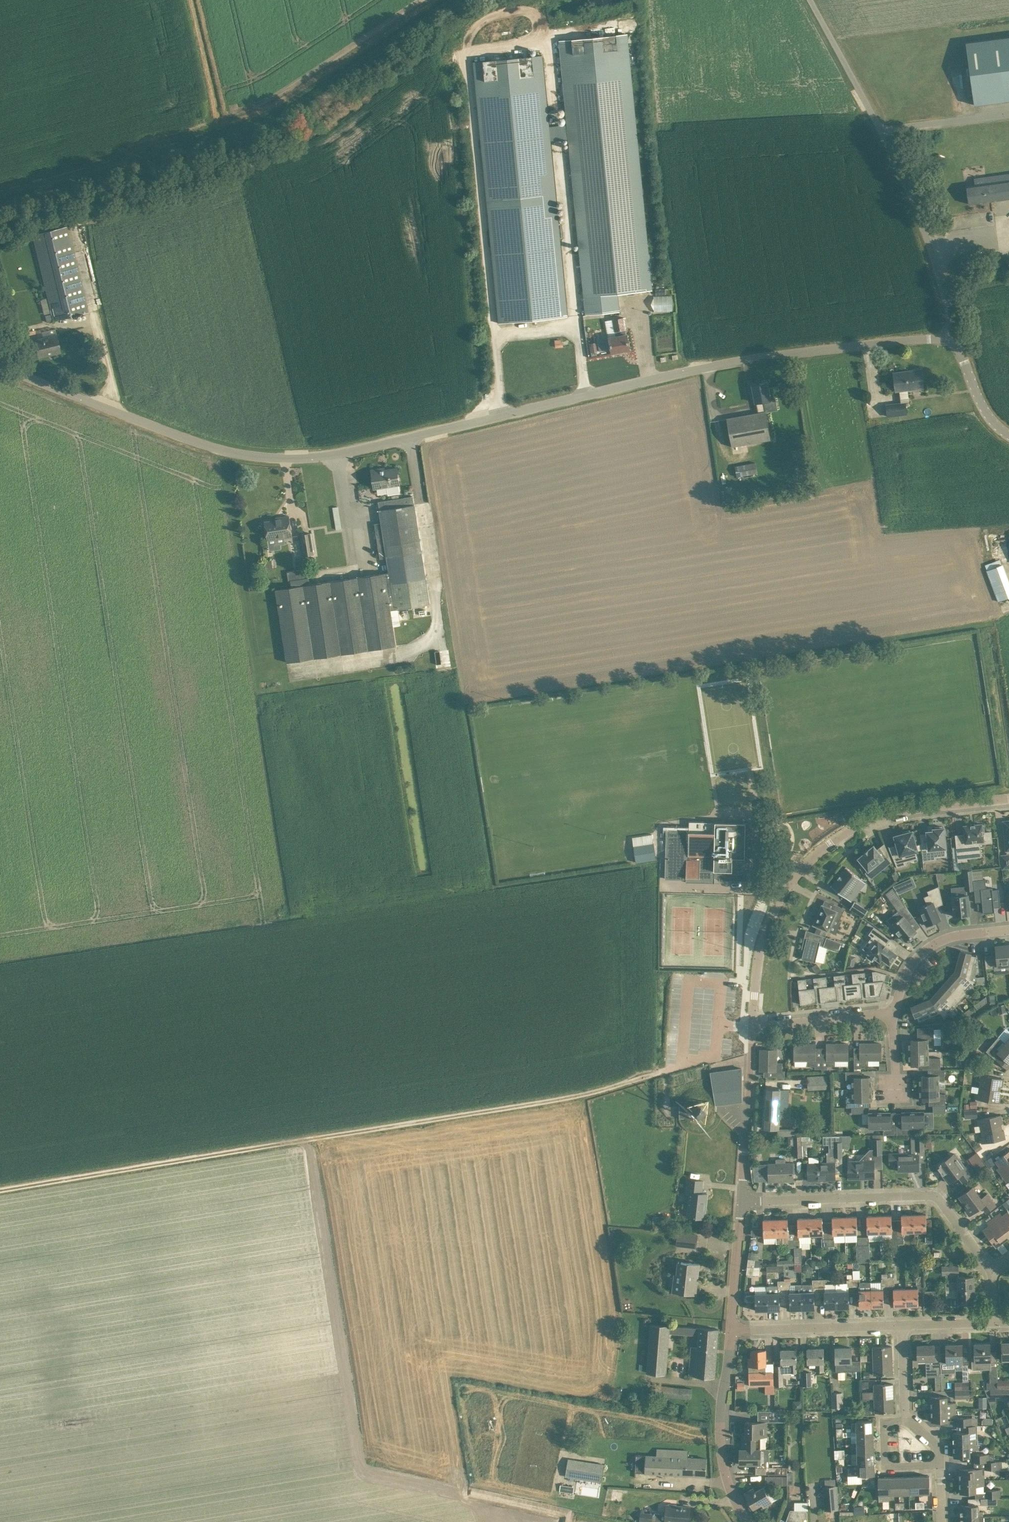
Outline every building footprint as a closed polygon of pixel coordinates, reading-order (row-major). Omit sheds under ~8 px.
[(596,313),(607,312),(620,311),(617,287),(648,284),(652,284),(638,141),(632,75),(629,46),(628,32),(559,39),(560,53),(567,125),(549,126),(542,55),(473,62),(481,141),(499,322),(532,319),(535,319),(538,319),(550,318),(557,317),(567,316),(568,316),(551,141),(551,140),(569,139),(569,141),(586,314),(596,313)] [(966,43),(969,66),(974,105),(1008,100),(1008,37),(966,43)] [(985,177),(974,179),(975,185),(967,186),(969,204),(993,200),(1008,198),(1008,174),(985,177)] [(33,234),(52,314),(45,315),(46,322),(88,312),(65,218),(33,226),(35,234),(33,234)] [(651,311),(670,311),(671,295),(651,294),(651,311)] [(624,317),(613,319),(606,320),(609,337),(610,337),(612,353),(630,349),(627,334),(626,334),(625,329),(626,329),(624,317)] [(39,357),(61,352),(57,333),(34,339),(39,357)] [(589,343),(591,352),(598,351),(596,342),(589,343)] [(608,342),(598,343),(600,350),(609,348),(608,342)] [(897,390),(899,390),(901,398),(909,397),(908,389),(924,387),(921,369),(893,373),(897,390)] [(727,418),(732,446),(771,439),(766,411),(765,411),(763,401),(770,399),(767,383),(753,385),(756,402),(758,412),(727,418)] [(906,413),(905,402),(886,405),(887,415),(906,413)] [(756,462),(735,466),(737,476),(757,473),(756,462)] [(374,488),(387,486),(388,493),(400,491),(399,484),(400,484),(397,468),(381,470),(380,468),(372,470),(374,488)] [(292,586),(276,589),(287,662),(396,645),(391,609),(430,604),(413,496),(379,501),(382,522),(375,523),(380,558),(387,557),(390,572),(310,584),(292,586)] [(334,506),(336,528),(342,528),(340,506),(334,506)] [(268,539),(293,536),(290,515),(281,516),(281,518),(266,520),(268,539)] [(314,554),(311,532),(301,534),(304,556),(314,554)] [(1002,564),(1000,559),(985,564),(987,570),(999,601),(1008,597),(1008,583),(1002,564)] [(305,577),(299,578),(291,580),(292,586),(310,584),(309,578),(309,577),(305,577)] [(982,823),(964,825),(965,833),(956,835),(959,861),(967,860),(966,857),(981,856),(979,843),(992,842),(991,831),(983,832),(983,831),(984,831),(984,824),(982,825),(982,823)] [(687,876),(699,877),(700,871),(715,871),(715,863),(722,856),(732,856),(739,863),(739,865),(747,865),(748,849),(745,849),(745,847),(747,847),(745,847),(745,826),(747,826),(747,825),(728,825),(728,827),(720,827),(720,832),(716,832),(716,830),(715,830),(715,832),(689,831),(689,830),(689,836),(685,836),(685,835),(667,835),(666,878),(684,878),(684,876),(686,876),(686,878),(687,878),(687,876)] [(927,831),(927,833),(928,842),(921,843),(923,860),(936,859),(935,852),(938,851),(937,848),(946,847),(944,827),(942,828),(942,826),(935,827),(935,828),(934,828),(934,830),(927,831)] [(908,853),(916,851),(916,850),(914,843),(915,843),(912,831),(910,831),(910,830),(903,831),(903,833),(895,835),(897,844),(889,847),(889,845),(888,846),(897,867),(907,865),(908,853)] [(654,842),(634,846),(636,861),(656,858),(654,842)] [(874,845),(868,850),(868,849),(863,853),(864,853),(859,857),(858,858),(859,858),(868,870),(869,870),(876,864),(880,868),(883,869),(892,861),(884,843),(877,849),(874,845)] [(851,900),(860,889),(855,885),(861,878),(846,866),(845,867),(846,867),(832,885),(831,885),(851,901),(852,900),(851,900)] [(972,869),(964,870),(966,890),(974,889),(972,869)] [(986,888),(985,879),(973,880),(976,902),(982,901),(983,913),(995,912),(994,907),(1000,906),(999,889),(993,889),(992,887),(986,888)] [(905,891),(901,882),(893,885),(899,894),(905,891)] [(944,905),(939,887),(928,892),(929,896),(925,898),(928,905),(920,909),(928,927),(941,922),(936,909),(944,905)] [(887,889),(880,896),(882,899),(890,892),(887,889)] [(952,896),(954,916),(970,914),(968,894),(952,896)] [(825,899),(822,905),(819,912),(818,912),(819,913),(817,916),(817,917),(813,924),(821,928),(818,934),(825,936),(827,930),(828,931),(834,918),(839,921),(839,920),(845,908),(834,903),(825,899)] [(855,901),(854,901),(850,908),(851,908),(863,916),(863,917),(868,910),(867,909),(855,902),(855,901)] [(908,921),(913,916),(905,904),(896,912),(900,917),(891,925),(900,936),(901,935),(906,940),(907,939),(909,941),(913,937),(912,935),(917,931),(908,921)] [(885,945),(890,939),(874,927),(869,934),(872,936),(868,942),(873,946),(868,953),(869,953),(866,956),(873,961),(875,957),(880,961),(882,958),(890,964),(891,961),(893,962),(897,957),(895,956),(897,954),(885,945)] [(825,936),(818,934),(806,929),(802,948),(804,949),(802,958),(815,962),(819,944),(823,945),(823,946),(838,951),(841,942),(825,936)] [(1008,964),(1008,963),(1007,945),(994,946),(994,947),(995,947),(995,951),(992,951),(992,950),(991,950),(992,954),(984,955),(986,969),(994,968),(994,966),(1008,964)] [(961,950),(956,970),(971,975),(976,956),(971,954),(971,953),(961,950)] [(812,966),(816,973),(822,970),(817,963),(812,966)] [(866,996),(866,997),(880,995),(884,980),(888,981),(890,975),(876,970),(872,971),(873,981),(866,982),(865,972),(863,972),(866,996)] [(956,970),(947,980),(965,995),(976,982),(970,978),(971,975),(956,970)] [(863,972),(852,973),(853,983),(845,984),(844,974),(843,974),(846,998),(846,999),(863,997),(863,996),(866,996),(863,972)] [(843,974),(834,975),(835,985),(827,986),(826,976),(818,977),(821,1001),(821,1002),(838,1000),(838,999),(846,998),(843,974)] [(807,988),(806,978),(798,979),(801,1004),(817,1002),(817,1001),(821,1001),(818,977),(813,977),(815,987),(807,988)] [(947,980),(939,989),(956,1004),(965,995),(947,980)] [(939,989),(931,998),(937,1013),(940,1012),(944,1018),(945,1018),(956,1004),(939,989)] [(919,1021),(937,1013),(931,998),(911,1006),(915,1016),(917,1015),(919,1021)] [(949,1023),(946,1028),(952,1032),(955,1027),(949,1023)] [(909,1039),(909,1051),(914,1051),(928,1051),(928,1045),(934,1044),(934,1033),(922,1033),(922,1039),(909,1039)] [(978,1046),(966,1042),(963,1054),(974,1058),(978,1046)] [(1005,1042),(997,1052),(996,1051),(992,1056),(999,1061),(1008,1069),(1008,1067),(1008,1046),(1005,1042)] [(821,1057),(821,1068),(821,1072),(828,1072),(828,1065),(835,1065),(835,1059),(848,1059),(848,1043),(827,1043),(827,1057),(821,1057)] [(860,1043),(860,1047),(860,1057),(854,1057),(854,1068),(861,1068),(861,1065),(868,1065),(868,1059),(881,1059),(881,1043),(860,1043)] [(815,1068),(821,1068),(821,1057),(816,1057),(816,1044),(794,1044),(795,1066),(815,1065),(815,1068)] [(761,1049),(760,1070),(774,1070),(774,1076),(785,1077),(785,1070),(782,1070),(782,1062),(777,1062),(777,1049),(761,1049)] [(928,1051),(914,1051),(909,1051),(909,1063),(922,1063),(922,1069),(932,1069),(941,1069),(940,1057),(928,1058),(928,1051)] [(987,1074),(989,1066),(979,1063),(977,1072),(987,1074)] [(742,1101),(742,1068),(711,1072),(716,1104),(742,1101)] [(945,1069),(941,1069),(932,1069),(932,1075),(919,1075),(919,1087),(939,1088),(939,1080),(945,1080),(945,1069)] [(858,1077),(858,1071),(846,1071),(846,1082),(852,1082),(852,1089),(872,1088),(871,1076),(858,1077)] [(828,1088),(827,1078),(827,1074),(807,1075),(808,1089),(828,1088)] [(980,1086),(1000,1090),(1001,1086),(1002,1087),(1004,1078),(980,1074),(979,1080),(981,1081),(980,1086)] [(1000,1093),(1000,1090),(980,1086),(979,1092),(977,1092),(976,1098),(1000,1102),(1001,1094),(1000,1093)] [(920,1099),(929,1099),(933,1099),(933,1105),(945,1105),(945,1093),(939,1093),(939,1088),(919,1087),(920,1099)] [(788,1111),(789,1089),(765,1088),(764,1110),(763,1128),(777,1129),(779,1129),(780,1117),(780,1110),(788,1111)] [(852,1089),(852,1095),(846,1095),(846,1107),(852,1107),(859,1107),(859,1101),(872,1100),(872,1088),(852,1089)] [(716,1110),(716,1104),(705,1104),(704,1103),(702,1102),(700,1101),(697,1102),(695,1103),(694,1104),(693,1106),(679,1105),(680,1111),(679,1118),(692,1118),(692,1112),(699,1117),(706,1113),(710,1113),(716,1113),(716,1110)] [(965,1118),(977,1117),(977,1109),(964,1110),(965,1118)] [(903,1123),(896,1123),(897,1134),(910,1133),(910,1128),(924,1127),(923,1111),(902,1112),(903,1123)] [(897,1134),(896,1123),(890,1123),(890,1112),(869,1112),(869,1128),(883,1128),(883,1134),(888,1134),(897,1134)] [(981,1130),(1002,1126),(1001,1123),(1003,1123),(1001,1114),(977,1119),(978,1125),(980,1125),(981,1130)] [(1002,1126),(981,1130),(983,1136),(981,1137),(982,1143),(1006,1138),(1004,1130),(1002,1130),(1002,1126)] [(882,1154),(881,1149),(881,1134),(873,1134),(874,1154),(882,1154)] [(802,1157),(802,1154),(801,1136),(794,1136),(794,1145),(795,1157),(802,1157)] [(756,1142),(760,1147),(766,1142),(762,1137),(756,1142)] [(835,1171),(835,1162),(834,1156),(841,1156),(842,1156),(842,1148),(842,1141),(834,1141),(834,1152),(827,1152),(828,1158),(828,1162),(819,1163),(810,1163),(809,1163),(809,1179),(835,1178),(835,1171)] [(983,1147),(979,1142),(973,1146),(977,1151),(983,1147)] [(1000,1166),(996,1168),(1001,1175),(1008,1170),(1008,1151),(996,1160),(1000,1166)] [(919,1154),(907,1154),(907,1153),(889,1153),(890,1162),(898,1162),(899,1170),(919,1170),(919,1154)] [(958,1175),(963,1182),(975,1174),(968,1164),(965,1166),(955,1153),(937,1166),(949,1182),(958,1175)] [(860,1160),(849,1161),(849,1178),(874,1177),(874,1160),(870,1160),(865,1155),(860,1160)] [(994,1162),(991,1157),(985,1162),(989,1167),(995,1163),(994,1162)] [(793,1163),(786,1163),(785,1158),(776,1158),(776,1163),(769,1163),(769,1180),(793,1180),(793,1163)] [(974,1163),(978,1170),(985,1164),(981,1158),(974,1163)] [(688,1216),(704,1217),(707,1193),(702,1192),(703,1180),(688,1178),(686,1193),(690,1194),(688,1216)] [(959,1196),(972,1213),(982,1205),(987,1212),(996,1205),(988,1193),(981,1198),(973,1186),(959,1196)] [(1003,1216),(1000,1212),(993,1217),(1008,1237),(1008,1213),(1008,1211),(1003,1216)] [(926,1213),(914,1214),(915,1231),(926,1231),(926,1235),(926,1242),(932,1242),(932,1219),(927,1220),(926,1213)] [(897,1222),(898,1244),(904,1244),(904,1235),(903,1235),(902,1231),(915,1231),(914,1214),(902,1214),(902,1222),(897,1222)] [(868,1233),(880,1232),(880,1215),(867,1215),(868,1233)] [(892,1215),(880,1215),(880,1232),(892,1232),(892,1236),(891,1236),(892,1261),(898,1261),(897,1244),(898,1244),(897,1222),(892,1222),(892,1215)] [(828,1222),(829,1245),(835,1245),(834,1234),(845,1233),(845,1216),(833,1217),(833,1222),(828,1222)] [(857,1216),(845,1216),(845,1233),(858,1233),(857,1216)] [(798,1224),(793,1225),(794,1247),(794,1262),(802,1262),(801,1242),(811,1242),(810,1234),(811,1234),(810,1217),(798,1218),(798,1224)] [(823,1217),(810,1217),(811,1234),(821,1234),(822,1246),(829,1245),(828,1222),(823,1222),(823,1217)] [(996,1246),(1008,1237),(993,1217),(986,1222),(988,1225),(983,1229),(996,1246)] [(763,1219),(764,1236),(776,1236),(776,1218),(763,1219)] [(776,1236),(776,1243),(783,1243),(783,1235),(787,1235),(788,1247),(794,1247),(793,1225),(788,1225),(788,1218),(776,1218),(776,1236)] [(698,1234),(697,1234),(677,1232),(675,1246),(696,1248),(698,1234)] [(681,1261),(678,1292),(696,1294),(699,1263),(681,1261)] [(958,1265),(942,1266),(943,1274),(959,1273),(958,1265)] [(894,1305),(907,1305),(906,1288),(894,1288),(894,1284),(895,1284),(895,1276),(888,1277),(889,1300),(894,1300),(894,1305)] [(958,1281),(952,1281),(945,1282),(946,1290),(974,1289),(974,1276),(958,1276),(958,1281)] [(871,1281),(871,1289),(872,1306),(884,1306),(884,1300),(889,1300),(888,1277),(882,1277),(882,1281),(871,1281)] [(802,1284),(803,1308),(815,1308),(815,1302),(820,1302),(819,1279),(812,1279),(812,1284),(802,1284)] [(825,1308),(837,1307),(837,1290),(837,1283),(826,1283),(825,1279),(819,1279),(820,1302),(825,1302),(825,1308)] [(778,1284),(767,1285),(768,1292),(768,1309),(780,1309),(780,1304),(785,1304),(784,1280),(779,1280),(778,1280),(778,1284)] [(790,1309),(803,1308),(802,1284),(791,1284),(791,1280),(784,1280),(785,1304),(790,1303),(790,1309)] [(860,1307),(872,1306),(871,1289),(871,1281),(860,1282),(860,1286),(859,1286),(859,1289),(860,1307)] [(906,1288),(907,1305),(919,1305),(918,1287),(906,1288)] [(974,1289),(946,1290),(946,1297),(952,1297),(959,1297),(959,1302),(975,1302),(974,1289)] [(849,1290),(837,1290),(837,1307),(850,1307),(849,1290)] [(931,1290),(923,1291),(924,1307),(932,1306),(931,1290)] [(768,1309),(768,1292),(755,1293),(756,1310),(768,1309)] [(669,1332),(684,1333),(684,1326),(651,1324),(647,1372),(666,1373),(669,1332)] [(718,1329),(684,1326),(684,1333),(699,1335),(698,1346),(692,1346),(689,1375),(715,1377),(718,1329)] [(947,1362),(954,1362),(955,1370),(963,1370),(963,1379),(969,1379),(969,1373),(968,1363),(963,1363),(962,1343),(946,1344),(947,1362)] [(974,1343),(975,1369),(982,1369),(982,1361),(991,1361),(990,1343),(974,1343)] [(926,1359),(927,1376),(941,1376),(941,1368),(941,1356),(935,1357),(934,1344),(918,1345),(918,1360),(926,1359)] [(873,1346),(873,1360),(893,1360),(892,1346),(873,1346)] [(836,1371),(861,1370),(861,1360),(852,1361),(852,1347),(836,1347),(836,1362),(836,1371)] [(824,1348),(808,1348),(808,1362),(817,1362),(817,1371),(824,1371),(824,1362),(824,1348)] [(765,1393),(767,1393),(774,1393),(774,1386),(775,1386),(774,1371),(766,1371),(766,1363),(766,1349),(751,1350),(752,1357),(749,1357),(749,1365),(749,1369),(749,1374),(750,1385),(765,1384),(765,1393)] [(782,1365),(774,1365),(775,1386),(782,1386),(782,1373),(791,1372),(797,1372),(797,1362),(797,1349),(781,1349),(782,1362),(782,1365)] [(893,1360),(873,1360),(874,1374),(893,1374),(893,1360)] [(990,1366),(990,1382),(987,1382),(987,1389),(990,1388),(997,1388),(997,1382),(997,1380),(997,1365),(990,1366)] [(812,1386),(811,1372),(802,1372),(803,1386),(812,1386)] [(1007,1380),(1007,1379),(997,1380),(997,1382),(997,1388),(1008,1388),(1008,1380),(1007,1380)] [(874,1384),(875,1398),(894,1397),(893,1383),(874,1384)] [(691,1397),(691,1386),(658,1385),(658,1396),(691,1397)] [(991,1396),(996,1396),(1008,1396),(1008,1388),(997,1388),(990,1388),(991,1396)] [(955,1398),(969,1397),(969,1390),(955,1390),(955,1398)] [(843,1407),(842,1392),(831,1393),(832,1408),(843,1407)] [(932,1408),(956,1408),(956,1402),(948,1402),(947,1396),(931,1396),(932,1408)] [(894,1397),(875,1398),(875,1412),(894,1411),(894,1397)] [(956,1414),(956,1408),(932,1408),(932,1421),(948,1420),(948,1414),(956,1414)] [(785,1410),(770,1410),(770,1421),(785,1421),(785,1410)] [(972,1425),(972,1417),(958,1417),(958,1426),(962,1426),(962,1425),(972,1425)] [(852,1431),(857,1431),(874,1431),(873,1419),(856,1420),(856,1421),(851,1422),(852,1431)] [(766,1421),(756,1421),(746,1421),(746,1435),(743,1435),(743,1448),(761,1448),(761,1436),(766,1436),(766,1421)] [(978,1443),(978,1431),(978,1425),(972,1425),(962,1425),(962,1426),(962,1431),(953,1432),(954,1444),(978,1443)] [(874,1441),(874,1431),(857,1431),(857,1442),(874,1441)] [(857,1442),(857,1453),(874,1452),(874,1441),(857,1442)] [(978,1443),(954,1444),(954,1456),(970,1456),(970,1449),(978,1449),(978,1443)] [(761,1448),(743,1448),(743,1449),(744,1449),(744,1452),(740,1452),(740,1463),(750,1463),(761,1463),(761,1448)] [(635,1472),(706,1475),(707,1458),(688,1457),(688,1450),(657,1449),(657,1455),(636,1454),(635,1472)] [(874,1452),(857,1453),(851,1453),(851,1464),(875,1463),(874,1452)] [(989,1453),(974,1454),(974,1462),(985,1462),(985,1461),(989,1461),(989,1453)] [(566,1476),(602,1482),(604,1464),(568,1458),(566,1476)] [(1002,1461),(1002,1460),(989,1461),(985,1461),(985,1462),(986,1469),(1002,1469),(1002,1467),(1008,1467),(1008,1461),(1002,1461)] [(875,1463),(851,1464),(848,1464),(848,1475),(875,1474),(875,1463)] [(959,1468),(960,1480),(984,1479),(984,1474),(983,1474),(983,1468),(976,1468),(976,1467),(959,1468)] [(747,1502),(751,1509),(762,1503),(764,1506),(773,1501),(768,1492),(771,1490),(771,1484),(783,1485),(783,1475),(766,1475),(766,1485),(756,1490),(754,1487),(745,1492),(750,1501),(747,1502)] [(920,1493),(930,1492),(930,1475),(919,1476),(920,1493)] [(889,1477),(889,1494),(899,1493),(899,1476),(889,1477)] [(909,1476),(899,1476),(899,1493),(910,1493),(909,1476)] [(919,1476),(909,1476),(910,1493),(920,1493),(919,1476)] [(875,1477),(869,1477),(862,1477),(862,1486),(869,1486),(869,1482),(875,1481),(875,1477)] [(879,1494),(889,1494),(889,1477),(878,1477),(879,1494)] [(984,1479),(960,1480),(960,1492),(976,1492),(976,1485),(984,1485),(984,1479)] [(558,1484),(558,1491),(573,1492),(573,1485),(558,1484)] [(837,1498),(836,1485),(824,1486),(825,1499),(837,1498)] [(1000,1488),(986,1489),(987,1497),(1001,1497),(1000,1488)] [(609,1500),(620,1500),(620,1491),(609,1490),(609,1500)] [(837,1498),(825,1499),(826,1509),(838,1508),(837,1498)] [(960,1504),(961,1516),(983,1516),(983,1511),(979,1511),(978,1504),(981,1504),(981,1498),(968,1498),(968,1504),(960,1504)] [(691,1507),(677,1505),(677,1504),(669,1503),(668,1505),(667,1505),(665,1521),(689,1521),(691,1507)] [(790,1509),(786,1520),(789,1521),(808,1521),(808,1508),(790,1509)] [(919,1516),(923,1520),(927,1517),(923,1512),(919,1516)] [(653,1514),(640,1513),(640,1520),(652,1521),(653,1514)]
